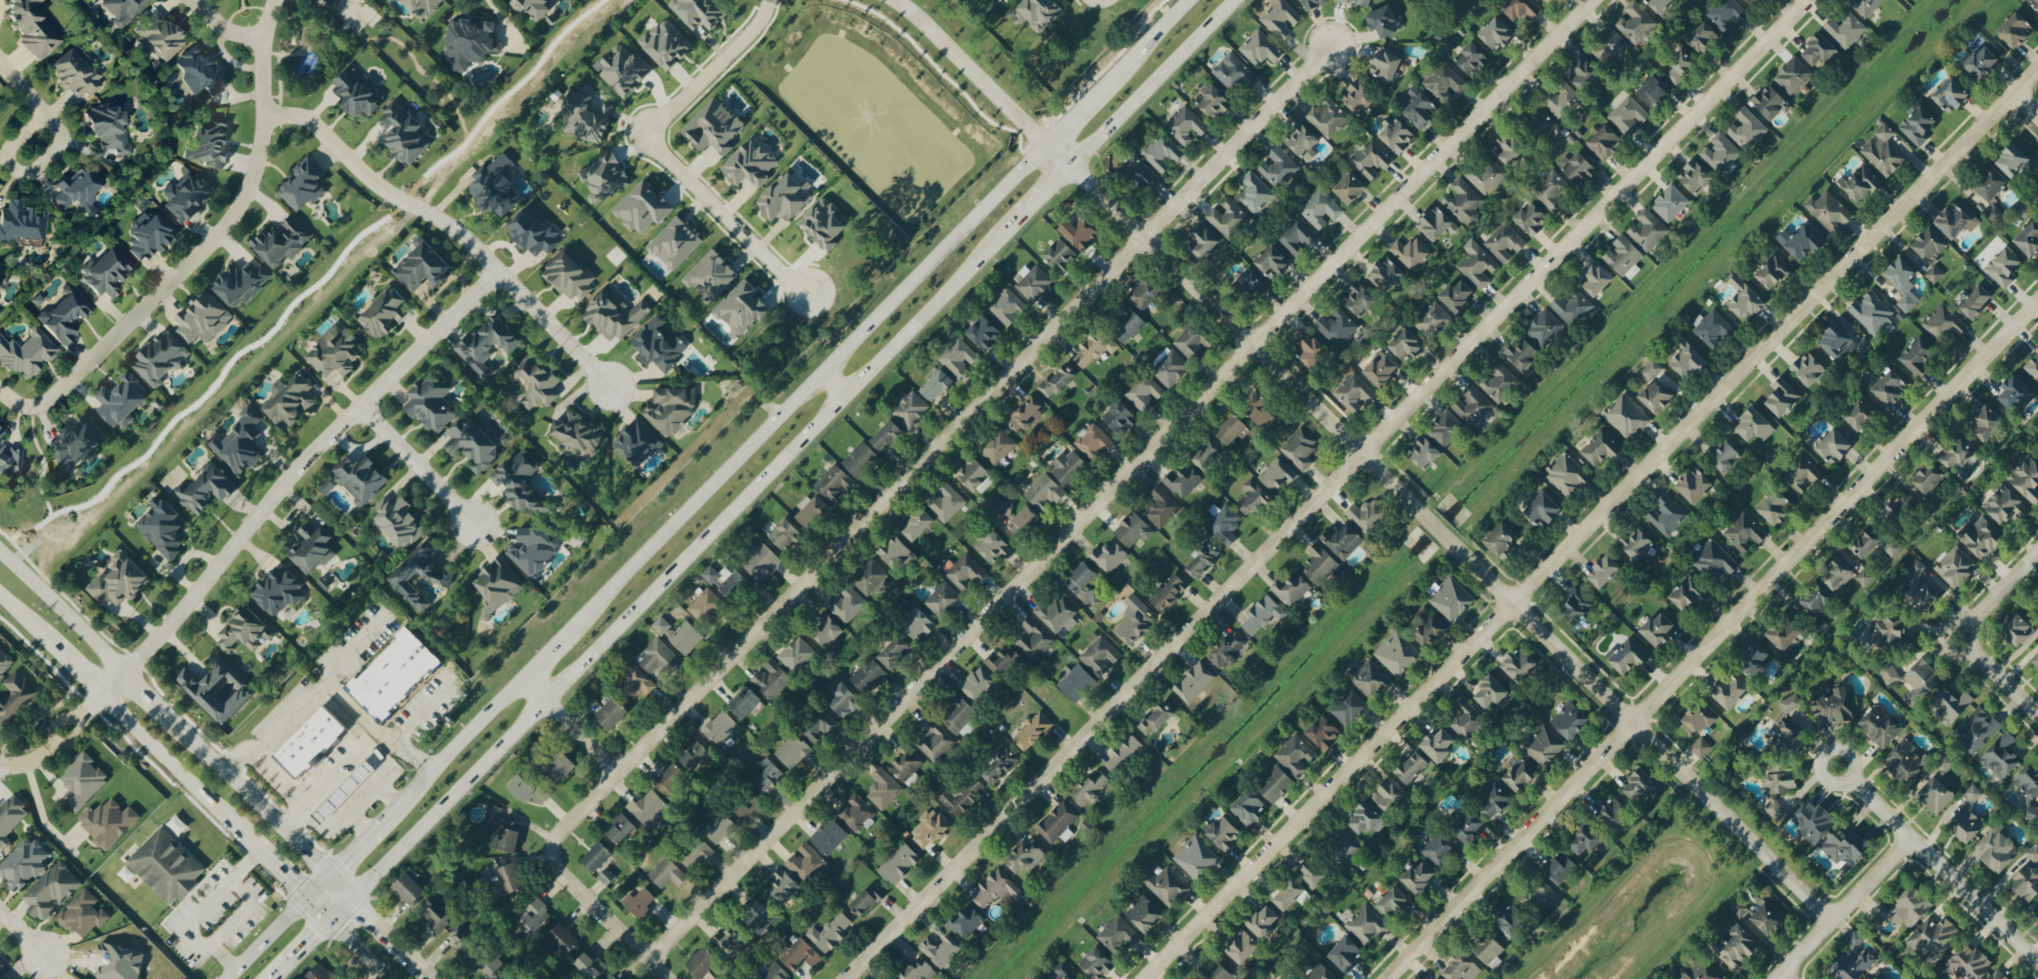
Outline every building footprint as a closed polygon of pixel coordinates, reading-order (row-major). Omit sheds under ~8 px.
[(34,6),(42,0),(5,0),(4,1),(18,18),(11,23),(23,37),(20,39),(36,60),(62,40),(34,6)] [(117,16),(112,22),(119,28),(146,0),(100,0),(117,16)] [(426,20),(442,0),(402,0),(426,20)] [(510,4),(523,16),(527,11),(539,22),(552,8),(548,4),(552,0),(514,0),(510,4)] [(717,0),(672,0),(668,4),(693,30),(703,21),(711,30),(729,13),(717,0)] [(1020,26),(1031,16),(1045,30),(1065,11),(1055,0),(1024,0),(1009,14),(1020,26)] [(1286,0),(1280,0),(1261,20),(1283,41),(1292,31),(1286,24),(1290,20),(1296,25),(1304,17),(1286,0)] [(1307,9),(1330,2),(1330,0),(1304,0),(1307,9)] [(1543,9),(1533,0),(1508,0),(1500,9),(1516,23),(1526,12),(1534,19),(1543,9)] [(1659,24),(1636,0),(1634,0),(1623,10),(1626,14),(1615,24),(1636,46),(1659,24)] [(1646,1),(1660,14),(1673,0),(1647,0),(1646,1)] [(1714,0),(1711,0),(1702,10),(1726,32),(1737,20),(1743,26),(1753,14),(1736,0),(1720,0),(1717,3),(1714,0)] [(1849,3),(1866,19),(1885,0),(1852,0),(1849,3)] [(1367,14),(1374,31),(1379,28),(1384,38),(1399,32),(1394,20),(1400,18),(1394,3),(1367,14)] [(166,62),(188,37),(152,5),(130,30),(166,62)] [(2037,28),(2019,11),(1999,31),(2018,48),(2037,28)] [(1848,50),(1869,28),(1852,12),(1841,24),(1833,17),(1823,27),(1848,50)] [(1494,49),(1501,42),(1505,46),(1516,35),(1498,16),(1479,34),(1494,49)] [(446,55),(455,56),(453,70),(467,71),(468,60),(484,62),(486,50),(501,52),(503,39),(494,38),(496,21),(487,20),(486,23),(472,22),(473,19),(462,17),(462,21),(450,20),(446,55)] [(667,70),(680,57),(682,58),(694,46),(666,17),(640,42),(667,70)] [(1698,55),(1720,35),(1707,21),(1685,42),(1698,55)] [(1257,66),(1267,55),(1275,63),(1285,53),(1260,28),(1239,48),(1257,66)] [(1592,49),(1606,65),(1629,44),(1614,28),(1592,49)] [(1816,65),(1823,58),(1827,62),(1840,49),(1822,31),(1802,53),(1816,65)] [(600,75),(624,98),(652,70),(622,41),(610,54),(609,53),(600,62),(606,68),(600,75)] [(1491,60),(1473,41),(1454,58),(1472,77),(1491,60)] [(48,64),(66,88),(68,87),(76,98),(85,92),(88,96),(106,83),(93,66),(76,42),(48,64)] [(212,98),(232,83),(216,62),(212,65),(197,44),(174,60),(183,73),(179,76),(191,93),(202,85),(212,98)] [(1965,64),(1981,81),(2003,61),(1987,44),(1965,64)] [(1675,67),(1666,75),(1674,85),(1699,62),(1686,48),(1670,62),(1675,67)] [(1395,82),(1403,57),(1378,49),(1370,74),(1395,82)] [(1212,72),(1235,93),(1255,72),(1231,50),(1212,72)] [(1568,75),(1582,91),(1602,73),(1584,53),(1571,65),(1575,69),(1568,75)] [(1815,72),(1796,55),(1775,79),(1793,96),(1815,72)] [(1460,94),(1469,84),(1445,60),(1423,83),(1442,102),(1454,89),(1460,94)] [(358,84),(343,70),(331,84),(345,97),(340,102),(356,117),(363,110),(369,115),(387,95),(365,75),(358,84)] [(1670,92),(1656,75),(1638,91),(1652,108),(1670,92)] [(1952,114),(1972,93),(1953,75),(1934,97),(1952,114)] [(1341,98),(1360,116),(1378,98),(1358,79),(1341,98)] [(1783,108),(1786,111),(1792,105),(1771,82),(1752,100),(1771,120),(1783,108)] [(1214,121),(1233,104),(1215,84),(1197,102),(1214,121)] [(1557,91),(1544,103),(1561,121),(1583,100),(1568,84),(1558,93),(1557,91)] [(602,144),(615,106),(605,103),(602,113),(589,108),(593,96),(571,88),(564,107),(569,109),(562,130),(602,144)] [(1403,112),(1421,130),(1442,111),(1424,92),(1403,112)] [(1608,118),(1629,137),(1640,125),(1642,126),(1652,115),(1629,95),(1608,118)] [(680,130),(714,96),(721,103),(723,101),(736,114),(734,115),(736,117),(737,115),(744,123),(742,124),(744,126),(728,142),(733,146),(723,156),(709,142),(701,150),(698,148),(698,149),(694,146),(695,145),(693,143),(693,142),(692,141),(692,140),(690,138),(689,139),(688,137),(687,137),(680,130)] [(1317,104),(1305,115),(1329,140),(1352,118),(1331,96),(1320,107),(1317,104)] [(382,138),(408,166),(432,143),(419,129),(424,125),(413,113),(410,115),(396,100),(376,118),(389,132),(382,138)] [(129,154),(124,104),(88,108),(91,136),(100,136),(101,149),(115,147),(116,155),(129,154)] [(1199,138),(1210,128),(1187,104),(1165,125),(1185,146),(1196,135),(1199,138)] [(1921,147),(1930,138),(1926,134),(1939,119),(1922,104),(1900,128),(1921,147)] [(1558,123),(1539,105),(1525,119),(1545,137),(1558,123)] [(1737,120),(1727,131),(1748,151),(1770,128),(1746,106),(1735,118),(1737,120)] [(1382,124),(1387,128),(1379,136),(1399,154),(1416,136),(1392,113),(1382,124)] [(196,119),(191,147),(186,146),(184,159),(224,167),(227,155),(221,154),(228,119),(210,115),(208,122),(196,119)] [(1284,141),(1310,163),(1319,153),(1313,148),(1321,139),(1301,121),(1284,141)] [(1860,152),(1889,178),(1908,158),(1889,140),(1897,132),(1886,123),(1874,136),(1860,152)] [(1621,138),(1608,124),(1587,144),(1605,163),(1619,148),(1615,144),(1621,138)] [(1495,143),(1503,150),(1499,155),(1511,166),(1527,148),(1507,129),(1495,143)] [(1707,145),(1700,153),(1722,175),(1744,152),(1721,130),(1711,140),(1718,147),(1714,151),(1707,145)] [(1163,174),(1173,164),(1174,165),(1186,153),(1163,131),(1142,154),(1163,174)] [(720,168),(723,164),(751,135),(767,150),(768,150),(769,150),(770,151),(772,152),(773,153),(774,154),(774,155),(775,156),(775,157),(775,158),(777,161),(765,173),(769,177),(759,187),(755,183),(754,183),(751,180),(747,175),(736,185),(734,183),(733,183),(732,182),(731,182),(728,179),(728,178),(727,176),(725,174),(723,172),(723,171),(720,168)] [(1382,173),(1395,161),(1373,138),(1351,160),(1371,181),(1381,172),(1382,173)] [(1997,161),(2013,178),(2034,159),(2017,142),(1997,161)] [(1258,170),(1279,190),(1301,166),(1277,144),(1266,156),(1269,158),(1258,170)] [(576,173),(599,161),(596,155),(609,148),(611,153),(613,153),(619,164),(618,165),(622,172),(623,171),(628,179),(627,179),(629,182),(628,182),(629,185),(628,187),(594,205),(590,204),(588,202),(587,199),(588,196),(588,195),(591,193),(586,185),(589,184),(587,181),(582,184),(576,173)] [(467,188),(497,220),(518,200),(509,191),(516,184),(505,173),(516,163),(504,152),(467,188)] [(1563,169),(1580,188),(1599,171),(1582,152),(1563,169)] [(298,211),(309,199),(314,203),(326,190),(317,181),(327,171),(309,153),(292,171),(295,174),(278,192),(298,211)] [(1148,189),(1160,177),(1135,154),(1123,166),(1148,189)] [(1508,172),(1493,158),(1481,171),(1474,163),(1464,174),(1487,195),(1508,172)] [(1678,177),(1697,195),(1715,177),(1695,158),(1678,177)] [(65,209),(73,200),(91,217),(97,211),(88,202),(106,183),(83,162),(68,178),(65,174),(55,184),(61,189),(53,198),(65,209)] [(1842,184),(1861,203),(1881,181),(1862,163),(1842,184)] [(1975,186),(1992,202),(2011,181),(1995,165),(1975,186)] [(1571,185),(1554,168),(1532,191),(1555,213),(1563,204),(1558,199),(1571,185)] [(183,224),(214,193),(190,169),(174,186),(170,182),(160,192),(168,200),(163,205),(183,224)] [(756,201),(761,195),(761,194),(772,183),(773,183),(786,170),(789,172),(812,196),(787,221),(779,212),(771,220),(761,210),(762,209),(759,205),(756,201)] [(1238,198),(1255,214),(1275,193),(1250,170),(1241,180),(1249,187),(1238,198)] [(1368,186),(1352,171),(1334,190),(1351,205),(1368,186)] [(1449,188),(1452,191),(1441,202),(1469,228),(1481,215),(1476,210),(1486,200),(1460,176),(1449,188)] [(658,225),(675,208),(645,178),(613,210),(639,236),(654,221),(658,225)] [(1691,201),(1673,183),(1652,206),(1670,223),(1691,201)] [(1334,223),(1346,210),(1320,186),(1299,210),(1321,230),(1331,219),(1334,223)] [(1817,200),(1813,196),(1804,205),(1833,231),(1842,221),(1846,225),(1855,215),(1828,189),(1817,200)] [(852,220),(825,195),(798,224),(812,237),(813,236),(830,252),(838,243),(835,239),(852,220)] [(48,210),(35,209),(35,207),(22,206),(23,198),(9,197),(8,209),(0,208),(0,212),(0,241),(18,242),(18,237),(45,239),(48,210)] [(1223,205),(1228,211),(1223,215),(1215,207),(1206,216),(1229,240),(1252,219),(1231,197),(1223,205)] [(1551,219),(1533,200),(1514,217),(1533,237),(1551,219)] [(1972,232),(1983,222),(1970,208),(1973,206),(1967,200),(1959,207),(1956,203),(1936,221),(1953,240),(1968,227),(1972,232)] [(547,216),(531,201),(506,228),(526,248),(527,247),(537,257),(544,249),(547,252),(562,236),(544,219),(547,216)] [(1457,225),(1438,204),(1416,224),(1435,245),(1457,225)] [(1671,229),(1646,206),(1635,218),(1638,221),(1627,232),(1649,253),(1671,229)] [(145,208),(132,223),(138,228),(125,242),(146,260),(155,250),(158,252),(174,234),(145,208)] [(274,269),(289,256),(290,257),(312,238),(290,214),(280,224),(281,226),(273,233),(267,227),(249,243),(274,269)] [(646,246),(676,214),(685,222),(687,221),(700,233),(698,235),(703,240),(673,271),(655,252),(653,253),(651,253),(649,253),(648,252),(647,250),(646,249),(645,247),(646,246)] [(1074,223),(1069,219),(1059,229),(1083,252),(1101,233),(1082,215),(1074,223)] [(1317,232),(1298,215),(1277,238),(1297,257),(1306,248),(1304,246),(1317,232)] [(2034,257),(2037,253),(2037,222),(2035,219),(2016,241),(2034,257)] [(1505,265),(1515,256),(1528,244),(1507,221),(1484,243),(1505,265)] [(1222,241),(1203,222),(1191,235),(1195,239),(1189,246),(1203,260),(1222,241)] [(1786,229),(1778,238),(1802,261),(1813,249),(1819,254),(1829,243),(1807,222),(1794,236),(1786,229)] [(1950,244),(1931,226),(1913,246),(1927,259),(1930,255),(1935,260),(1950,244)] [(1603,257),(1630,282),(1642,269),(1637,264),(1646,254),(1623,234),(1611,246),(1612,247),(1603,257)] [(1063,272),(1080,255),(1060,237),(1044,254),(1063,272)] [(1407,246),(1399,239),(1389,249),(1414,273),(1433,253),(1416,237),(1407,246)] [(1469,253),(1456,266),(1481,291),(1493,279),(1490,276),(1500,266),(1473,238),(1463,248),(1469,253)] [(393,271),(412,293),(426,279),(434,288),(454,269),(427,240),(393,271)] [(92,263),(90,260),(78,271),(100,295),(104,291),(111,299),(121,289),(115,282),(134,265),(114,243),(92,263)] [(1292,261),(1275,243),(1256,261),(1273,279),(1292,261)] [(2025,261),(2007,246),(1985,270),(2007,289),(2016,279),(2012,276),(2025,261)] [(542,270),(570,302),(578,295),(582,300),(595,289),(590,283),(595,279),(567,248),(542,270)] [(681,281),(712,249),(738,276),(710,304),(709,303),(708,304),(706,303),(704,303),(703,302),(702,301),(701,299),(701,298),(701,296),(699,293),(692,285),(689,288),(681,281)] [(1772,291),(1795,270),(1778,253),(1756,273),(1772,291)] [(1919,271),(1903,255),(1884,274),(1906,295),(1897,304),(1907,314),(1923,299),(1907,283),(1919,271)] [(1406,275),(1389,256),(1367,276),(1385,295),(1406,275)] [(235,311),(272,278),(254,258),(238,271),(233,266),(212,285),(235,311)] [(1583,284),(1596,297),(1615,279),(1596,261),(1585,272),(1589,277),(1583,284)] [(1019,272),(1024,277),(1016,285),(1031,302),(1041,292),(1042,293),(1055,282),(1038,263),(1031,270),(1026,265),(1019,272)] [(1946,274),(1935,264),(1925,275),(1936,285),(1946,274)] [(1267,284),(1247,269),(1236,282),(1256,298),(1267,284)] [(1768,302),(1737,273),(1730,281),(1741,291),(1729,305),(1749,323),(1768,302)] [(1143,312),(1164,289),(1148,275),(1127,297),(1143,312)] [(758,291),(746,278),(712,311),(720,320),(723,318),(740,336),(770,308),(756,293),(758,291)] [(1452,284),(1440,295),(1456,313),(1477,294),(1464,279),(1456,287),(1452,284)] [(1379,299),(1359,281),(1342,300),(1362,318),(1379,299)] [(62,345),(78,330),(71,324),(91,305),(69,282),(61,290),(66,294),(47,313),(43,309),(35,317),(62,345)] [(1960,307),(1974,319),(1995,296),(1981,283),(1960,307)] [(407,300),(393,285),(357,318),(378,341),(392,328),(388,325),(395,318),(399,322),(410,312),(403,304),(407,300)] [(1019,318),(1016,315),(1026,305),(1010,287),(989,306),(1008,328),(1019,318)] [(206,343),(234,317),(208,290),(176,319),(182,325),(177,330),(190,344),(199,335),(206,343)] [(643,299),(632,309),(614,290),(609,295),(605,290),(582,312),(614,346),(652,308),(643,299)] [(1574,328),(1596,304),(1579,290),(1568,302),(1560,295),(1550,305),(1574,328)] [(1896,315),(1873,290),(1860,302),(1858,300),(1849,308),(1874,336),(1896,315)] [(1452,316),(1434,301),(1414,324),(1431,340),(1452,316)] [(1959,338),(1970,327),(1943,302),(1922,324),(1940,342),(1951,330),(1959,338)] [(1128,342),(1147,322),(1127,304),(1109,325),(1128,342)] [(1725,335),(1727,338),(1736,329),(1713,306),(1692,329),(1713,348),(1725,335)] [(1315,325),(1338,349),(1361,327),(1341,307),(1330,317),(1326,313),(1315,325)] [(1548,351),(1569,328),(1547,308),(1526,331),(1548,351)] [(456,350),(484,380),(493,372),(482,361),(501,342),(511,353),(524,341),(496,311),(456,350)] [(664,372),(690,348),(679,336),(673,341),(660,327),(668,320),(661,312),(631,339),(642,351),(638,355),(648,366),(654,360),(664,372)] [(1003,333),(984,315),(967,333),(987,352),(1003,333)] [(1182,326),(1186,329),(1173,343),(1189,358),(1202,344),(1208,349),(1216,341),(1191,316),(1182,326)] [(1865,337),(1860,343),(1837,322),(1819,342),(1841,362),(1849,353),(1855,358),(1860,353),(1865,357),(1875,346),(1865,337)] [(327,378),(336,368),(345,377),(356,365),(354,363),(367,349),(345,328),(343,330),(335,323),(304,357),(327,378)] [(34,324),(28,331),(31,334),(20,346),(12,338),(8,342),(0,334),(0,363),(9,372),(14,366),(28,380),(59,348),(34,324)] [(1414,357),(1426,345),(1407,327),(1389,346),(1404,361),(1411,354),(1414,357)] [(130,364),(154,388),(178,364),(178,363),(190,352),(167,328),(130,364)] [(1106,361),(1120,347),(1102,328),(1072,356),(1085,370),(1101,355),(1106,361)] [(1297,346),(1305,353),(1301,356),(1312,367),(1329,350),(1310,332),(1297,346)] [(1901,358),(1922,379),(1930,370),(1925,365),(1938,350),(1922,335),(1901,358)] [(971,366),(980,356),(959,336),(938,359),(958,378),(970,365),(971,366)] [(1524,372),(1542,354),(1526,337),(1517,346),(1514,342),(1505,352),(1524,372)] [(1671,363),(1685,376),(1691,370),(1697,375),(1710,361),(1684,337),(1677,346),(1682,350),(1671,363)] [(1158,365),(1151,372),(1170,389),(1191,366),(1168,346),(1154,362),(1158,365)] [(1401,367),(1383,350),(1363,372),(1382,388),(1401,367)] [(1791,368),(1810,387),(1828,370),(1810,350),(1791,368)] [(2023,368),(2037,382),(2037,352),(2023,368)] [(520,400),(531,412),(542,401),(548,406),(560,395),(553,388),(561,381),(541,361),(536,366),(529,359),(516,371),(532,388),(520,400)] [(1478,384),(1500,404),(1521,381),(1498,359),(1489,370),(1495,376),(1491,381),(1485,375),(1478,384)] [(1641,372),(1651,383),(1665,369),(1655,359),(1641,372)] [(1051,400),(1077,375),(1066,363),(1040,388),(1051,400)] [(930,380),(921,390),(934,403),(955,381),(937,365),(926,377),(930,380)] [(1862,373),(1870,384),(1878,379),(1871,367),(1862,373)] [(435,436),(459,412),(443,397),(453,387),(435,369),(421,382),(419,380),(407,392),(413,398),(405,406),(435,436)] [(1890,407),(1905,391),(1900,386),(1905,381),(1893,369),(1873,390),(1890,407)] [(97,409),(114,428),(119,423),(124,428),(135,418),(130,413),(147,398),(142,393),(147,389),(130,371),(110,390),(106,385),(95,395),(103,404),(97,409)] [(263,409),(283,430),(305,409),(306,411),(318,400),(308,390),(313,385),(301,372),(263,409)] [(1141,411),(1155,398),(1157,401),(1166,392),(1147,372),(1125,394),(1141,411)] [(1368,402),(1377,394),(1357,372),(1334,392),(1352,412),(1365,400),(1368,402)] [(2035,392),(2016,373),(2003,387),(2007,390),(1999,398),(2016,413),(2035,392)] [(1803,396),(1782,376),(1772,386),(1777,391),(1766,403),(1782,418),(1803,396)] [(1676,397),(1659,378),(1640,396),(1657,415),(1676,397)] [(1460,399),(1452,407),(1471,428),(1495,406),(1473,384),(1463,393),(1469,399),(1465,404),(1460,399)] [(895,398),(900,403),(892,412),(911,429),(930,407),(906,386),(895,398)] [(695,387),(655,388),(655,404),(662,404),(656,410),(649,404),(641,413),(669,439),(684,424),(684,422),(696,410),(695,387)] [(1265,405),(1269,401),(1259,390),(1242,407),(1265,429),(1277,417),(1265,405)] [(1651,418),(1625,393),(1604,415),(1630,440),(1651,418)] [(1017,433),(1023,427),(1024,428),(1045,407),(1033,395),(1007,423),(1017,433)] [(1845,415),(1860,432),(1878,415),(1863,398),(1845,415)] [(1123,435),(1139,417),(1119,399),(1103,417),(1123,435)] [(1749,442),(1757,434),(1765,442),(1777,429),(1754,405),(1741,418),(1744,422),(1737,429),(1749,442)] [(1969,425),(1987,443),(2007,423),(1990,405),(1969,425)] [(207,443),(239,477),(262,455),(250,443),(261,433),(254,426),(262,418),(252,408),(220,439),(215,435),(207,443)] [(1444,448),(1465,426),(1448,409),(1427,431),(1444,448)] [(556,418),(551,435),(562,438),(559,448),(577,453),(578,448),(598,454),(605,427),(581,420),(582,414),(568,410),(565,421),(556,418)] [(1216,432),(1231,445),(1249,426),(1234,412),(1216,432)] [(105,441),(93,416),(71,427),(69,423),(55,430),(58,436),(48,442),(60,466),(75,459),(77,462),(93,454),(91,449),(105,441)] [(612,443),(635,466),(649,453),(652,456),(665,443),(638,417),(612,443)] [(477,474),(503,451),(474,419),(469,423),(467,420),(442,441),(454,455),(462,448),(475,463),(471,466),(477,474)] [(871,441),(884,453),(905,431),(893,419),(871,441)] [(1093,462),(1114,442),(1095,422),(1074,442),(1093,462)] [(10,448),(7,454),(3,452),(4,435),(7,428),(0,425),(0,473),(20,473),(21,470),(22,448),(10,448)] [(1314,462),(1307,456),(1319,443),(1302,426),(1280,450),(1304,473),(1314,462)] [(998,466),(1017,442),(1000,428),(981,452),(998,466)] [(1817,448),(1836,466),(1855,445),(1836,428),(1817,448)] [(1615,459),(1625,449),(1603,429),(1582,452),(1598,467),(1610,455),(1615,459)] [(1406,453),(1426,471),(1443,452),(1423,435),(1406,453)] [(1965,466),(1979,453),(1963,436),(1941,459),(1952,471),(1961,462),(1965,466)] [(1222,449),(1211,438),(1190,457),(1200,469),(1222,449)] [(859,479),(880,456),(863,440),(842,462),(859,479)] [(1721,449),(1716,444),(1705,455),(1727,474),(1736,465),(1732,462),(1741,452),(1728,441),(1721,449)] [(1050,470),(1069,488),(1090,465),(1071,447),(1050,470)] [(542,466),(526,448),(510,463),(504,462),(490,475),(499,485),(509,486),(508,499),(517,509),(527,509),(530,507),(536,514),(554,515),(555,501),(543,501),(528,485),(529,478),(542,466)] [(1545,474),(1572,499),(1593,476),(1566,451),(1545,474)] [(2037,507),(2037,462),(2027,451),(2013,465),(2017,470),(2008,479),(2037,507)] [(363,506),(390,480),(367,456),(358,465),(348,455),(330,473),(363,506)] [(992,473),(972,455),(955,474),(975,492),(992,473)] [(1822,472),(1804,455),(1783,476),(1803,495),(1810,488),(1808,486),(1822,472)] [(1275,492),(1287,479),(1291,484),(1299,475),(1279,456),(1259,477),(1275,492)] [(188,490),(182,484),(174,492),(198,515),(216,496),(223,502),(237,487),(210,460),(203,467),(207,471),(188,490)] [(1928,496),(1947,478),(1933,462),(1913,480),(1928,496)] [(855,483),(836,463),(815,483),(833,503),(855,483)] [(1171,471),(1163,480),(1184,500),(1204,477),(1189,463),(1177,476),(1171,471)] [(1696,505),(1715,484),(1696,466),(1676,486),(1696,505)] [(1024,493),(1045,516),(1055,506),(1054,505),(1066,493),(1047,472),(1024,493)] [(319,488),(326,495),(336,485),(330,478),(319,488)] [(1244,485),(1249,491),(1236,503),(1250,518),(1270,499),(1252,478),(1244,485)] [(967,501),(948,483),(941,491),(942,493),(928,508),(945,524),(967,501)] [(1983,506),(2004,526),(2017,513),(2025,520),(2034,511),(2005,483),(1983,506)] [(1156,500),(1143,513),(1160,530),(1182,507),(1159,484),(1149,494),(1156,500)] [(1793,502),(1778,489),(1759,510),(1778,527),(1792,512),(1788,508),(1793,502)] [(1546,529),(1565,508),(1545,491),(1527,511),(1546,529)] [(402,494),(394,502),(387,495),(375,506),(381,512),(369,524),(379,534),(383,529),(405,552),(427,531),(408,511),(413,506),(402,494)] [(810,529),(830,507),(817,494),(797,517),(810,529)] [(1646,516),(1669,537),(1689,515),(1667,494),(1658,503),(1664,509),(1660,514),(1654,508),(1646,516)] [(1920,503),(1907,494),(1901,502),(1896,498),(1886,513),(1903,526),(1920,503)] [(172,558),(185,541),(176,534),(186,521),(156,497),(150,504),(152,506),(134,529),(172,558)] [(1355,503),(1345,513),(1367,535),(1388,514),(1373,499),(1361,510),(1355,503)] [(998,514),(1012,516),(1013,502),(999,500),(998,514)] [(1238,538),(1232,532),(1244,519),(1227,503),(1206,526),(1229,547),(1238,538)] [(1041,517),(1028,505),(1008,526),(1021,538),(1041,517)] [(914,543),(936,521),(922,507),(908,521),(910,524),(903,532),(914,543)] [(1141,538),(1145,543),(1156,533),(1135,511),(1114,531),(1130,549),(1141,538)] [(1754,540),(1760,545),(1769,535),(1744,512),(1724,534),(1743,553),(1754,540)] [(1970,523),(1958,536),(1985,562),(2008,538),(1984,515),(1974,526),(1970,523)] [(769,536),(786,552),(803,533),(786,517),(769,536)] [(287,555),(307,576),(320,563),(324,566),(336,554),(326,544),(332,538),(312,518),(298,532),(305,538),(287,555)] [(1523,539),(1506,521),(1485,541),(1503,559),(1523,539)] [(1366,540),(1350,523),(1341,531),(1335,525),(1322,538),(1343,561),(1366,540)] [(1656,545),(1638,525),(1620,543),(1637,562),(1656,545)] [(505,552),(532,579),(547,564),(547,559),(558,547),(559,529),(519,527),(518,543),(526,543),(520,550),(513,543),(505,552)] [(1884,540),(1872,528),(1854,548),(1866,560),(1884,540)] [(976,546),(992,564),(1004,553),(1005,555),(1012,549),(994,529),(976,546)] [(915,555),(896,534),(877,552),(896,573),(915,555)] [(443,590),(456,577),(445,567),(440,573),(427,561),(441,546),(431,536),(388,579),(423,613),(433,604),(409,581),(421,569),(443,590)] [(1905,548),(1895,538),(1885,549),(1895,559),(1905,548)] [(1693,560),(1717,583),(1728,573),(1731,575),(1741,565),(1713,539),(1693,560)] [(1097,547),(1088,556),(1109,576),(1129,554),(1114,540),(1103,552),(1097,547)] [(782,559),(764,542),(743,564),(761,581),(782,559)] [(1187,570),(1200,580),(1220,554),(1204,542),(1192,556),(1196,559),(1187,570)] [(1341,564),(1317,542),(1308,551),(1314,557),(1302,570),(1320,587),(1341,564)] [(86,589),(103,606),(110,598),(119,608),(150,578),(121,549),(112,558),(118,564),(106,576),(103,572),(86,589)] [(989,570),(965,552),(945,576),(968,594),(975,585),(976,586),(989,570)] [(1957,589),(1978,567),(1967,556),(1966,558),(1960,552),(1952,560),(1947,555),(1935,569),(1957,589)] [(1590,578),(1603,592),(1626,570),(1610,553),(1594,568),(1597,571),(1590,578)] [(1835,591),(1855,572),(1841,557),(1821,576),(1835,591)] [(492,606),(480,614),(483,619),(526,591),(504,558),(473,578),(492,606)] [(869,598),(890,575),(873,558),(851,581),(869,598)] [(1905,577),(1916,583),(1906,599),(1930,614),(1945,591),(1922,576),(1928,566),(1916,559),(1905,577)] [(1099,575),(1086,561),(1065,582),(1078,596),(1082,592),(1094,605),(1102,598),(1094,589),(1090,593),(1085,589),(1099,575)] [(304,584),(282,563),(251,596),(274,618),(289,602),(294,607),(305,596),(299,590),(304,584)] [(720,573),(711,565),(702,575),(716,588),(717,587),(732,601),(750,582),(736,569),(733,573),(726,566),(720,573)] [(1867,587),(1875,575),(1864,568),(1856,580),(1867,587)] [(1164,613),(1190,586),(1175,572),(1149,599),(1164,613)] [(1280,579),(1271,589),(1292,608),(1312,586),(1299,574),(1295,579),(1292,576),(1285,584),(1280,579)] [(1670,596),(1686,613),(1708,593),(1692,575),(1670,596)] [(1452,624),(1477,601),(1453,576),(1429,599),(1452,624)] [(963,598),(945,580),(923,603),(942,620),(963,598)] [(1828,624),(1819,614),(1836,598),(1822,583),(1801,603),(1824,628),(1828,624)] [(846,626),(868,604),(849,585),(839,595),(837,592),(825,604),(846,626)] [(687,610),(704,625),(715,613),(722,620),(732,609),(708,588),(687,610)] [(1583,623),(1595,599),(1573,588),(1561,612),(1583,623)] [(1253,637),(1275,616),(1280,621),(1288,614),(1269,594),(1248,614),(1251,617),(1242,626),(1253,637)] [(1057,634),(1078,612),(1060,595),(1051,605),(1044,599),(1033,611),(1057,634)] [(254,652),(261,645),(257,641),(263,635),(269,641),(276,634),(247,605),(213,639),(226,652),(240,639),(254,652)] [(937,626),(919,607),(901,625),(919,643),(937,626)] [(1132,646),(1156,620),(1142,607),(1118,633),(1132,646)] [(845,632),(826,611),(817,620),(822,625),(813,634),(827,649),(845,632)] [(1673,637),(1669,633),(1676,625),(1661,611),(1642,632),(1661,650),(1673,637)] [(2036,630),(2019,612),(2002,628),(2019,646),(2036,630)] [(1056,641),(1031,614),(1020,624),(1028,632),(1015,644),(1033,662),(1056,641)] [(652,626),(663,636),(673,626),(661,615),(652,626)] [(1448,627),(1435,615),(1415,635),(1429,648),(1448,627)] [(1868,644),(1905,647),(1908,619),(1871,615),(1868,644)] [(1805,631),(1791,618),(1784,627),(1778,621),(1766,634),(1786,652),(1805,631)] [(668,638),(687,656),(705,636),(686,619),(668,638)] [(442,660),(407,627),(347,689),(381,722),(442,660)] [(1399,678),(1422,653),(1398,629),(1374,654),(1399,678)] [(1221,670),(1248,644),(1235,631),(1208,657),(1221,670)] [(878,657),(890,669),(912,646),(899,634),(878,657)] [(817,654),(800,635),(778,656),(795,675),(817,654)] [(1119,652),(1101,635),(1080,658),(1098,675),(1119,652)] [(1625,677),(1640,663),(1644,667),(1653,659),(1633,637),(1617,652),(1614,649),(1606,656),(1625,677)] [(638,660),(654,675),(660,668),(668,674),(682,660),(660,638),(638,660)] [(1755,678),(1775,656),(1760,643),(1740,665),(1755,678)] [(986,661),(1005,682),(1027,662),(1012,645),(994,661),(991,657),(986,661)] [(15,661),(0,647),(0,678),(15,661)] [(1518,685),(1540,665),(1524,647),(1517,654),(1515,651),(1500,665),(1518,685)] [(257,693),(219,655),(210,663),(215,668),(201,682),(186,667),(175,678),(223,726),(257,693)] [(850,679),(868,696),(889,674),(871,657),(850,679)] [(1915,688),(1904,698),(1914,709),(1946,680),(1924,657),(1904,676),(1915,688)] [(751,679),(771,701),(794,680),(773,658),(762,668),(763,669),(751,679)] [(1359,670),(1355,665),(1346,673),(1371,700),(1390,682),(1370,660),(1359,670)] [(1189,705),(1217,678),(1202,661),(1173,689),(1189,705)] [(635,698),(644,691),(648,696),(658,687),(635,663),(617,679),(635,698)] [(1879,671),(1888,687),(1903,679),(1894,663),(1879,671)] [(1073,670),(1066,666),(1061,673),(1065,676),(1057,688),(1079,702),(1095,676),(1077,665),(1073,670)] [(977,705),(998,682),(980,666),(959,688),(977,705)] [(17,669),(3,683),(13,693),(3,704),(0,701),(0,723),(6,729),(41,692),(17,669)] [(1511,691),(1491,674),(1480,687),(1483,689),(1475,698),(1488,709),(1495,701),(1499,705),(1511,691)] [(1732,686),(1725,678),(1711,692),(1730,711),(1751,689),(1740,678),(1732,686)] [(859,699),(844,683),(826,699),(841,716),(859,699)] [(1847,686),(1832,690),(1831,685),(1810,691),(1821,730),(1856,720),(1847,686)] [(1951,728),(1977,699),(1966,689),(1959,697),(1947,686),(1933,702),(1942,710),(1937,716),(1951,728)] [(745,721),(764,702),(748,687),(729,706),(745,721)] [(1348,728),(1370,705),(1352,688),(1330,711),(1348,728)] [(1803,706),(1797,693),(1779,703),(1786,715),(1803,706)] [(957,735),(979,714),(961,696),(939,717),(957,735)] [(610,731),(630,713),(616,697),(596,716),(610,731)] [(1592,721),(1572,700),(1550,720),(1570,741),(1592,721)] [(1148,736),(1153,729),(1158,733),(1176,712),(1162,701),(1139,729),(1148,736)] [(1488,721),(1469,701),(1448,723),(1467,742),(1488,721)] [(1683,721),(1699,737),(1719,719),(1703,702),(1683,721)] [(1859,725),(1886,749),(1904,728),(1878,704),(1859,725)] [(272,757),(322,705),(347,729),(339,738),(341,739),(325,755),(326,757),(316,767),(314,765),(305,775),(303,773),(296,780),(272,757)] [(1992,717),(1981,706),(1953,735),(1975,755),(2004,725),(1994,715),(1992,717)] [(838,722),(825,708),(801,731),(815,745),(838,722)] [(702,732),(721,749),(741,726),(722,710),(702,732)] [(1026,752),(1055,724),(1041,711),(1013,739),(1026,752)] [(1325,751),(1343,734),(1325,715),(1307,732),(1325,751)] [(956,741),(930,716),(921,726),(927,733),(916,745),(935,763),(956,741)] [(1568,744),(1543,720),(1519,745),(1544,769),(1568,744)] [(1771,743),(1794,757),(1807,734),(1784,720),(1771,743)] [(1457,741),(1445,728),(1437,736),(1434,732),(1421,745),(1440,765),(1453,752),(1450,748),(1457,741)] [(2003,782),(2025,760),(2012,747),(2019,740),(2009,730),(1980,758),(2003,782)] [(774,753),(791,770),(812,750),(795,733),(774,753)] [(1106,765),(1117,776),(1146,748),(1132,733),(1111,753),(1114,757),(1106,765)] [(1275,755),(1297,779),(1308,768),(1302,762),(1308,756),(1311,761),(1318,754),(1298,733),(1275,755)] [(1691,748),(1702,759),(1713,748),(1702,737),(1691,748)] [(1933,761),(1926,755),(1925,756),(1905,737),(1886,758),(1894,766),(1891,769),(1909,786),(1933,761)] [(693,772),(711,753),(697,739),(679,758),(693,772)] [(897,750),(902,756),(890,767),(906,785),(907,784),(910,786),(919,777),(915,773),(925,763),(905,742),(897,750)] [(981,772),(992,785),(1019,760),(1008,747),(981,772)] [(109,778),(92,762),(94,760),(85,751),(60,778),(75,793),(66,803),(77,813),(109,778)] [(1431,763),(1418,751),(1397,774),(1410,785),(1431,763)] [(578,767),(564,752),(545,769),(559,784),(578,767)] [(1945,775),(1956,763),(1945,754),(1935,766),(1945,775)] [(787,777),(767,755),(754,767),(762,776),(755,781),(767,795),(787,777)] [(1519,795),(1540,774),(1525,759),(1504,779),(1519,795)] [(312,816),(365,761),(375,770),(321,825),(312,816)] [(668,798),(688,777),(674,763),(654,784),(668,798)] [(1799,791),(1797,764),(1768,765),(1769,792),(1799,791)] [(1257,787),(1275,805),(1297,783),(1279,765),(1257,787)] [(871,776),(878,782),(865,795),(883,812),(905,789),(881,766),(871,776)] [(1623,792),(1639,807),(1660,785),(1641,767),(1628,781),(1631,784),(1623,792)] [(1072,798),(1084,809),(1112,780),(1099,769),(1072,798)] [(508,785),(525,804),(533,796),(541,805),(550,796),(538,784),(534,788),(521,774),(508,785)] [(987,789),(974,776),(953,795),(946,788),(936,796),(956,818),(987,789)] [(1917,796),(1937,816),(1957,796),(1937,776),(1917,796)] [(1389,779),(1372,798),(1390,813),(1406,795),(1389,779)] [(1477,806),(1492,822),(1515,798),(1499,783),(1477,806)] [(1967,845),(1987,826),(1971,808),(1985,795),(1974,784),(1964,794),(1972,802),(1948,824),(1967,845)] [(629,808),(649,830),(671,809),(651,787),(629,808)] [(1259,809),(1265,804),(1252,789),(1231,808),(1249,828),(1264,815),(1259,809)] [(1765,808),(1777,823),(1789,814),(1770,790),(1766,793),(1772,802),(1765,808)] [(745,819),(762,804),(751,792),(734,807),(745,819)] [(847,803),(836,814),(857,833),(877,812),(855,792),(846,801),(847,803)] [(31,812),(13,794),(0,807),(0,851),(10,841),(7,837),(31,812)] [(1630,810),(1613,796),(1596,816),(1613,830),(1630,810)] [(108,851),(141,816),(130,806),(125,811),(111,797),(96,812),(90,806),(76,821),(108,851)] [(1793,818),(1802,828),(1800,830),(1815,847),(1840,823),(1822,805),(1819,808),(1811,800),(1793,818)] [(1068,827),(1080,817),(1065,801),(1036,828),(1051,845),(1060,837),(1065,843),(1075,834),(1068,827)] [(1385,818),(1368,802),(1348,823),(1362,836),(1369,829),(1372,832),(1385,818)] [(524,823),(501,819),(504,808),(489,805),(486,819),(495,821),(490,848),(517,853),(524,823)] [(919,820),(922,823),(910,834),(924,849),(933,841),(936,844),(953,827),(933,807),(919,820)] [(719,845),(738,825),(723,811),(704,831),(719,845)] [(607,834),(619,845),(637,827),(622,812),(612,822),(615,826),(607,834)] [(1467,819),(1462,815),(1451,828),(1468,844),(1487,824),(1473,812),(1467,819)] [(1227,852),(1244,834),(1223,814),(1206,832),(1227,852)] [(849,834),(831,817),(810,839),(828,856),(849,834)] [(1605,839),(1588,823),(1568,845),(1581,857),(1588,849),(1592,852),(1605,839)] [(1974,850),(2001,875),(2025,849),(1998,824),(1974,850)] [(170,906),(180,897),(182,899),(207,873),(174,840),(175,839),(162,827),(126,863),(170,906)] [(1860,864),(1874,845),(1855,831),(1851,836),(1838,827),(1821,850),(1838,863),(1841,859),(1848,864),(1852,858),(1860,864)] [(1437,868),(1459,847),(1441,828),(1419,849),(1437,868)] [(1363,840),(1340,829),(1328,853),(1351,864),(1363,840)] [(19,893),(44,865),(42,863),(49,855),(28,835),(0,866),(0,875),(19,893)] [(1222,860),(1197,835),(1173,858),(1198,883),(1222,860)] [(1005,863),(1017,876),(1025,869),(1029,872),(1049,854),(1033,837),(1005,863)] [(713,852),(701,838),(679,858),(691,872),(713,852)] [(595,874),(613,853),(600,842),(582,862),(595,874)] [(797,851),(798,852),(785,863),(804,884),(827,864),(807,842),(797,851)] [(894,887),(922,858),(905,842),(878,871),(894,887)] [(2026,853),(2034,865),(2037,862),(2037,844),(2026,853)] [(1558,858),(1553,854),(1542,868),(1564,884),(1579,864),(1563,852),(1558,858)] [(690,878),(667,856),(648,876),(663,889),(672,880),(680,888),(690,878)] [(84,884),(60,860),(23,897),(32,907),(29,910),(42,922),(59,905),(61,907),(84,884)] [(1314,890),(1329,877),(1312,860),(1298,874),(1314,890)] [(1419,896),(1438,875),(1425,862),(1417,870),(1413,866),(1401,879),(1419,896)] [(503,895),(525,890),(519,863),(497,868),(503,895)] [(1157,877),(1152,871),(1142,881),(1171,909),(1191,889),(1168,866),(1157,877)] [(607,887),(617,878),(607,867),(597,877),(607,887)] [(984,912),(1006,891),(1019,904),(1028,897),(1000,867),(979,887),(982,891),(973,899),(984,912)] [(802,886),(782,868),(765,887),(785,905),(802,886)] [(393,888),(413,906),(427,891),(407,872),(393,888)] [(1308,890),(1295,878),(1273,901),(1286,913),(1308,890)] [(1546,914),(1561,895),(1542,880),(1527,899),(1546,914)] [(851,908),(863,919),(887,894),(875,882),(851,908)] [(1884,923),(1894,913),(1911,930),(1936,904),(1914,883),(1889,908),(1884,903),(1874,912),(1884,923)] [(1377,906),(1393,921),(1412,901),(1396,886),(1377,906)] [(630,893),(622,902),(641,920),(652,908),(649,906),(657,898),(645,887),(635,898),(630,893)] [(84,938),(97,926),(100,929),(110,918),(95,904),(99,900),(86,888),(55,919),(71,935),(76,930),(84,938)] [(456,917),(438,894),(419,909),(437,932),(456,917)] [(1148,935),(1165,916),(1143,895),(1126,914),(1148,935)] [(1730,906),(1741,918),(1751,908),(1740,896),(1730,906)] [(1752,916),(1771,936),(1792,916),(1772,896),(1752,916)] [(526,908),(514,918),(530,936),(553,915),(537,897),(526,908)] [(747,922),(761,935),(777,918),(756,898),(746,909),(752,916),(747,922)] [(965,940),(985,919),(969,903),(948,925),(965,940)] [(1366,946),(1378,933),(1384,938),(1392,928),(1366,903),(1345,926),(1366,946)] [(1512,939),(1530,922),(1512,903),(1494,920),(1512,939)] [(1262,940),(1275,927),(1273,925),(1281,917),(1267,904),(1247,925),(1262,940)] [(815,927),(807,934),(824,954),(856,927),(843,912),(819,932),(815,927)] [(1097,937),(1118,959),(1141,937),(1120,915),(1097,937)] [(1908,939),(1933,964),(1965,932),(1947,915),(1939,924),(1931,916),(1908,939)] [(1760,941),(1735,917),(1723,929),(1727,932),(1713,947),(1736,968),(1760,941)] [(479,940),(460,923),(445,939),(464,956),(479,940)] [(581,941),(561,923),(547,939),(566,957),(581,941)] [(714,937),(732,956),(747,942),(732,926),(724,933),(721,930),(714,937)] [(1866,949),(1857,959),(1852,954),(1866,937),(1856,928),(1847,939),(1853,944),(1831,968),(1842,978),(1841,978),(1860,978),(1877,959),(1866,949)] [(1242,967),(1262,946),(1244,929),(1224,950),(1242,967)] [(1490,966),(1506,949),(1490,934),(1473,951),(1490,966)] [(918,947),(942,969),(962,947),(949,935),(938,947),(928,937),(918,947)] [(1356,956),(1362,950),(1349,936),(1328,956),(1346,975),(1361,961),(1356,956)] [(793,972),(805,960),(816,970),(825,960),(801,937),(780,959),(793,972)] [(1969,939),(1945,966),(1960,978),(1981,978),(1996,963),(1969,939)] [(701,978),(705,978),(722,962),(706,946),(687,966),(701,978)] [(1116,966),(1097,946),(1079,964),(1093,978),(1102,978),(1116,966)] [(1448,978),(1463,978),(1464,978),(1465,978),(1475,978),(1484,970),(1463,951),(1442,973),(1448,978)] [(597,956),(594,960),(586,952),(575,964),(591,978),(597,978),(608,966),(597,956)] [(498,978),(504,960),(481,953),(475,971),(498,978)] [(1724,976),(1704,955),(1692,966),(1686,960),(1675,971),(1682,978),(1721,978),(1724,976)] [(939,974),(921,956),(899,977),(901,978),(933,978),(939,974)] [(1200,978),(1239,978),(1242,977),(1220,957),(1200,978)] [(321,960),(303,977),(305,978),(338,978),(321,960)] [(3,971),(7,967),(0,961),(0,978),(11,978),(3,971)] [(1060,975),(1056,978),(1081,978),(1062,962),(1054,970),(1060,975)] [(1321,962),(1306,978),(1339,978),(1321,962)] [(760,978),(791,978),(776,964),(760,978)] [(2000,967),(1989,978),(2013,978),(2000,967)] [(1878,971),(1870,978),(1887,978),(1878,971)]
